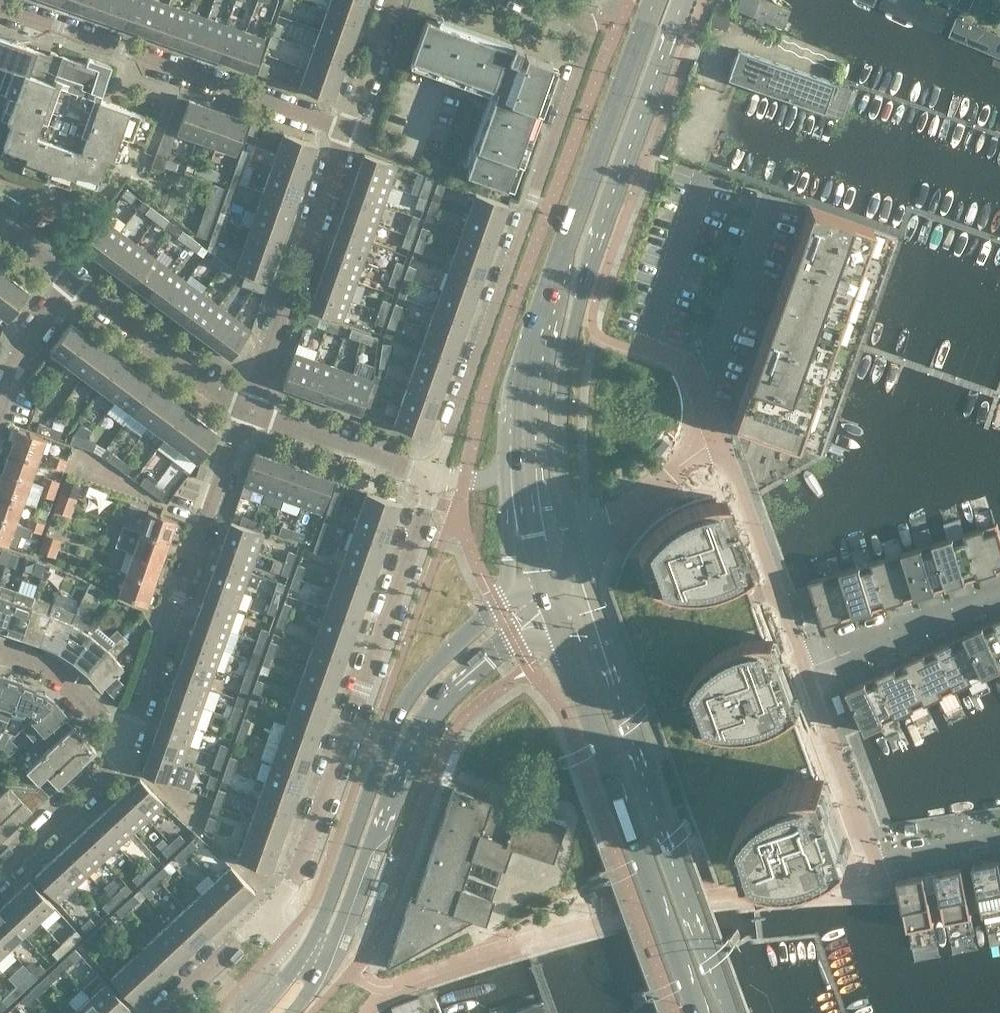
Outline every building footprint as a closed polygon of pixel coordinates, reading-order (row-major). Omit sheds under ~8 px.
[(60,4),(79,10),(83,0),(61,0),(60,4)] [(79,10),(99,17),(105,0),(83,0),(79,10)] [(99,17),(119,24),(127,0),(105,0),(99,17)] [(119,24),(138,31),(149,0),(127,0),(119,24)] [(138,31),(156,38),(168,5),(155,0),(149,0),(138,31)] [(280,7),(288,10),(292,0),(283,0),(280,7)] [(326,11),(359,23),(366,3),(357,0),(330,0),(326,11)] [(757,0),(740,0),(736,9),(782,28),(788,13),(757,0)] [(928,0),(890,0),(890,1),(940,22),(946,7),(928,0)] [(957,3),(970,9),(974,0),(959,0),(957,3)] [(168,5),(156,38),(176,45),(188,11),(168,5)] [(188,11),(176,45),(196,52),(208,19),(188,11)] [(326,11),(319,30),(352,42),(359,23),(326,11)] [(715,11),(710,24),(723,28),(728,15),(715,11)] [(411,58),(411,59),(409,65),(489,93),(466,158),(464,157),(463,158),(462,160),(461,161),(462,163),(463,164),(464,165),(466,164),(468,164),(469,162),(470,163),(466,175),(506,189),(506,188),(513,190),(557,66),(550,63),(551,63),(520,51),(521,47),(513,44),(442,19),(443,17),(443,16),(442,15),(441,14),(439,14),(437,14),(436,15),(436,17),(435,18),(436,19),(438,21),(437,22),(425,18),(411,58)] [(960,14),(953,30),(999,51),(999,31),(960,14)] [(208,19),(196,52),(215,58),(227,25),(208,19)] [(275,23),(271,34),(279,37),(283,25),(275,23)] [(227,25),(215,58),(234,65),(246,32),(227,25)] [(319,30),(313,49),(346,61),(352,42),(319,30)] [(246,32),(234,65),(253,72),(265,39),(246,32)] [(271,34),(267,46),(275,48),(279,37),(271,34)] [(115,105),(91,96),(94,89),(102,91),(111,66),(88,58),(86,64),(50,51),(49,55),(0,37),(0,66),(5,68),(0,82),(0,92),(8,95),(0,118),(0,119),(11,123),(3,146),(26,154),(23,163),(21,171),(69,188),(75,172),(99,180),(107,156),(118,160),(126,137),(146,144),(155,119),(115,105)] [(313,49),(306,69),(339,81),(346,61),(313,49)] [(823,111),(833,82),(738,49),(727,78),(823,111)] [(261,62),(257,74),(265,76),(269,65),(261,62)] [(306,69),(299,88),(332,100),(339,81),(306,69)] [(155,156),(151,166),(162,170),(166,159),(176,132),(188,99),(177,95),(155,156)] [(188,99),(176,132),(194,139),(206,106),(188,99)] [(206,106),(194,139),(214,146),(226,113),(206,106)] [(226,113),(214,146),(235,153),(247,120),(226,113)] [(251,122),(247,133),(255,136),(259,125),(251,122)] [(283,133),(276,152),(309,164),(316,145),(283,133)] [(242,149),(238,161),(245,164),(249,152),(242,149)] [(276,152),(269,172),(302,183),(309,164),(276,152)] [(364,154),(357,173),(390,185),(397,165),(364,154)] [(178,163),(166,159),(163,167),(175,171),(178,163)] [(238,161),(234,172),(241,175),(245,164),(238,161)] [(196,164),(193,172),(205,176),(207,168),(196,164)] [(207,168),(205,176),(216,180),(219,172),(207,168)] [(174,181),(177,174),(165,169),(162,177),(174,181)] [(269,172),(262,191),(296,203),(302,183),(269,172)] [(357,173),(350,194),(383,205),(390,185),(357,173)] [(178,175),(175,181),(182,184),(184,177),(178,175)] [(433,179),(426,176),(418,197),(426,200),(433,179)] [(446,183),(438,180),(430,201),(438,204),(446,183)] [(213,184),(195,235),(205,238),(223,188),(213,184)] [(228,188),(224,200),(232,202),(236,191),(228,188)] [(125,189),(120,195),(130,202),(135,196),(125,189)] [(262,191),(256,211),(289,222),(296,203),(262,191)] [(475,193),(468,213),(501,224),(508,205),(475,193)] [(350,194),(343,212),(376,223),(383,205),(350,194)] [(426,200),(418,197),(414,207),(422,210),(426,200)] [(224,200),(220,211),(228,214),(232,202),(224,200)] [(438,204),(430,201),(423,223),(430,225),(438,204)] [(149,206),(144,213),(154,220),(159,213),(149,206)] [(897,237),(809,207),(732,424),(820,455),(897,237)] [(256,211),(249,230),(282,242),(289,222),(256,211)] [(343,212),(336,232),(369,243),(376,223),(343,212)] [(159,213),(154,220),(164,227),(168,221),(159,213)] [(468,213),(461,232),(494,243),(501,224),(468,213)] [(411,217),(404,236),(412,238),(419,220),(411,217)] [(103,219),(82,247),(99,260),(120,232),(103,219)] [(216,221),(212,233),(220,236),(224,224),(216,221)] [(422,227),(417,238),(425,241),(429,229),(422,227)] [(181,230),(177,237),(186,244),(191,238),(181,230)] [(249,230),(242,249),(275,261),(282,242),(249,230)] [(120,232),(99,260),(115,272),(136,244),(120,232)] [(336,232),(329,252),(362,263),(369,243),(336,232)] [(461,232),(454,251),(487,262),(494,243),(461,232)] [(212,233),(208,244),(216,247),(220,236),(212,233)] [(404,236),(400,248),(408,251),(412,238),(404,236)] [(191,238),(186,244),(196,251),(201,245),(191,238)] [(417,238),(413,250),(421,252),(425,241),(417,238)] [(136,244),(115,272),(132,284),(153,256),(136,244)] [(242,249),(241,251),(235,269),(268,280),(275,261),(242,249)] [(454,251),(448,269),(481,280),(487,262),(454,251)] [(329,252),(322,271),(355,283),(362,263),(329,252)] [(224,263),(215,255),(210,262),(219,269),(224,263)] [(153,256),(132,284),(147,296),(168,268),(153,256)] [(395,261),(390,274),(398,277),(403,264),(395,261)] [(224,263),(219,269),(229,276),(234,270),(224,263)] [(408,266),(403,278),(412,281),(416,268),(408,266)] [(168,268),(147,296),(164,309),(185,281),(168,268)] [(448,269),(441,290),(474,301),(481,280),(448,269)] [(12,280),(0,271),(0,296),(12,280)] [(322,271),(316,290),(349,302),(355,283),(322,271)] [(390,274),(386,287),(394,290),(398,277),(390,274)] [(185,281),(164,309),(180,321),(201,293),(206,287),(190,275),(185,281)] [(244,277),(241,285),(252,289),(255,281),(244,277)] [(403,278),(399,291),(407,294),(412,281),(403,278)] [(0,296),(0,314),(7,320),(29,292),(12,280),(0,296)] [(255,281),(252,289),(264,293),(267,285),(255,281)] [(349,302),(316,290),(309,309),(342,320),(349,302)] [(441,290),(434,309),(467,320),(474,301),(441,290)] [(201,293),(180,321),(197,333),(218,305),(201,293)] [(382,298),(377,311),(385,314),(390,301),(382,298)] [(395,303),(390,316),(398,319),(403,306),(395,303)] [(218,305),(197,333),(213,346),(234,317),(218,305)] [(434,309),(427,328),(460,339),(467,320),(434,309)] [(377,311),(373,324),(381,327),(385,314),(377,311)] [(326,320),(307,314),(305,321),(324,328),(326,320)] [(390,316),(386,328),(394,331),(398,319),(390,316)] [(234,317),(213,346),(230,358),(251,330),(234,317)] [(339,325),(326,320),(324,328),(336,332),(339,325)] [(70,323),(49,351),(66,363),(87,335),(70,323)] [(359,332),(347,328),(344,335),(357,340),(359,332)] [(427,328),(420,347),(453,359),(460,339),(427,328)] [(372,336),(359,332),(357,339),(369,344),(372,336)] [(87,335),(66,363),(82,376),(103,348),(87,335)] [(294,353),(282,386),(303,393),(315,360),(318,351),(297,343),(294,353)] [(382,346),(380,357),(389,359),(391,347),(382,346)] [(420,347),(414,366),(447,378),(453,359),(420,347)] [(103,348),(82,376),(98,388),(120,360),(103,348)] [(380,357),(378,369),(387,370),(389,359),(380,357)] [(120,360),(98,388),(115,400),(136,372),(120,360)] [(315,360),(303,393),(322,400),(333,367),(315,360)] [(352,373),(340,406),(360,413),(363,406),(364,403),(366,397),(367,394),(369,387),(370,384),(372,380),(375,372),(355,365),(352,373)] [(414,366),(407,385),(440,397),(447,378),(414,366)] [(333,367),(322,400),(340,406),(352,373),(333,367)] [(26,382),(33,387),(40,377),(33,372),(26,382)] [(136,372),(115,400),(131,413),(152,384),(136,372)] [(152,384),(131,413),(148,425),(169,397),(152,384)] [(369,387),(367,394),(376,397),(379,387),(370,384),(369,387)] [(407,385),(400,405),(433,417),(440,397),(407,385)] [(366,397),(364,403),(372,406),(376,397),(367,394),(366,397)] [(169,397),(148,425),(164,437),(185,409),(169,397)] [(400,405),(393,425),(426,437),(433,417),(400,405)] [(185,409),(164,437),(181,449),(202,421),(185,409)] [(202,421),(181,449),(197,462),(218,434),(202,421)] [(39,422),(36,430),(47,434),(50,426),(39,422)] [(50,426),(47,434),(59,438),(61,431),(50,426)] [(17,428),(9,449),(38,460),(44,442),(45,438),(33,434),(34,434),(29,432),(28,433),(17,428)] [(72,435),(70,442),(81,446),(84,439),(72,435)] [(84,439),(81,446),(92,450),(95,443),(84,439)] [(9,449),(2,471),(30,481),(38,460),(9,449)] [(243,485),(241,492),(250,496),(253,489),(262,492),(273,459),(254,452),(243,485)] [(112,453),(107,459),(117,467),(122,460),(112,453)] [(167,454),(155,472),(149,467),(148,469),(160,477),(172,458),(167,454)] [(59,458),(50,455),(49,459),(48,459),(47,464),(56,466),(63,469),(66,460),(59,458)] [(273,459),(262,492),(281,499),(293,465),(273,459)] [(122,460),(117,467),(126,474),(131,467),(122,460)] [(206,468),(199,465),(195,477),(202,479),(206,468)] [(293,465),(281,499),(301,506),(313,473),(293,465)] [(0,476),(0,493),(23,502),(30,481),(2,471),(0,476)] [(313,473),(301,506),(321,513),(333,479),(313,473)] [(154,484),(144,477),(139,483),(149,491),(154,484)] [(48,478),(45,486),(58,491),(61,483),(48,478)] [(66,481),(59,502),(72,507),(79,486),(66,481)] [(154,484),(149,491),(158,498),(163,491),(154,484)] [(45,486),(42,494),(56,499),(58,491),(45,486)] [(334,489),(330,501),(338,504),(342,492),(334,489)] [(366,492),(359,512),(392,524),(399,504),(366,492)] [(16,522),(23,502),(0,493),(0,517),(16,522)] [(713,494),(712,494),(710,494),(707,495),(703,496),(698,497),(692,499),(690,500),(685,502),(681,503),(676,506),(672,508),(666,512),(660,515),(654,520),(648,525),(642,531),(638,536),(633,542),(629,547),(626,553),(623,559),(620,564),(615,576),(617,582),(608,586),(609,590),(711,869),(751,855),(754,863),(762,866),(770,868),(780,870),(789,870),(793,870),(798,870),(805,869),(810,868),(813,867),(820,865),(823,864),(826,862),(829,861),(831,860),(833,859),(836,857),(838,856),(843,852),(842,848),(817,779),(713,494)] [(330,501),(326,512),(334,515),(338,504),(330,501)] [(59,502),(56,510),(70,515),(72,507),(59,502)] [(130,503),(123,524),(168,541),(175,520),(164,516),(164,515),(159,513),(159,514),(148,510),(139,507),(130,503)] [(359,512),(353,530),(386,542),(392,524),(359,512)] [(7,543),(16,546),(20,534),(28,537),(31,529),(28,528),(28,527),(16,522),(0,517),(0,541),(7,543)] [(249,528),(252,520),(243,517),(240,525),(249,528)] [(28,527),(28,528),(31,529),(41,533),(44,525),(30,520),(28,527)] [(258,531),(261,523),(252,520),(249,528),(258,531)] [(230,521),(223,540),(256,552),(263,533),(258,531),(249,528),(240,525),(230,521)] [(317,538),(325,541),(330,524),(323,521),(317,538)] [(123,524),(115,546),(131,552),(160,562),(161,560),(168,541),(123,524)] [(999,571),(999,535),(997,524),(965,534),(978,578),(999,571)] [(289,536),(291,529),(280,525),(278,532),(289,536)] [(300,540),(302,533),(291,529),(289,536),(300,540)] [(353,530),(346,550),(379,562),(386,542),(353,530)] [(965,534),(934,543),(947,587),(978,578),(965,534)] [(47,536),(44,544),(57,549),(60,541),(47,536)] [(313,550),(321,552),(325,541),(317,538),(313,550)] [(223,540),(216,560),(249,572),(256,552),(223,540)] [(934,543),(903,553),(916,597),(947,587),(934,543)] [(44,544),(41,552),(55,557),(57,549),(44,544)] [(0,549),(0,550),(0,562),(6,564),(10,552),(0,549)] [(284,561),(292,564),(296,553),(287,550),(284,561)] [(346,550),(339,569),(372,580),(379,562),(346,550)] [(18,555),(10,552),(6,564),(14,567),(16,560),(18,555)] [(131,552),(124,572),(153,582),(160,562),(131,552)] [(903,553),(872,562),(885,606),(916,597),(903,553)] [(216,560),(209,580),(242,592),(247,580),(257,583),(260,576),(249,572),(216,560)] [(280,572),(288,575),(292,564),(284,561),(280,572)] [(872,562),(841,572),(854,616),(885,606),(872,562)] [(45,567),(36,563),(32,575),(41,578),(45,567)] [(294,574),(302,577),(306,567),(297,564),(294,574)] [(339,569),(332,588),(365,600),(372,580),(339,569)] [(120,589),(118,594),(130,598),(129,599),(135,601),(135,600),(146,604),(153,582),(124,572),(119,588),(120,589)] [(841,572),(809,581),(823,626),(854,616),(841,572)] [(290,585),(298,588),(302,577),(294,574),(290,585)] [(270,600),(278,603),(286,581),(278,578),(274,589),(270,600)] [(209,580),(202,600),(235,611),(242,592),(209,580)] [(87,592),(78,609),(86,613),(96,598),(99,600),(104,591),(91,583),(87,592)] [(3,629),(17,590),(0,584),(0,628),(3,629)] [(332,588),(325,608),(358,620),(365,600),(332,588)] [(17,590),(3,629),(21,635),(32,607),(35,597),(17,590)] [(58,594),(55,601),(63,604),(66,597),(58,594)] [(32,607),(21,635),(39,641),(50,613),(54,604),(35,597),(32,607)] [(202,600),(196,618),(229,630),(235,611),(202,600)] [(266,610),(275,613),(278,603),(270,600),(266,610)] [(280,613),(288,616),(292,605),(284,602),(280,613)] [(50,613),(39,641),(57,649),(71,622),(75,614),(54,604),(50,613)] [(325,608),(318,628),(351,640),(358,620),(325,608)] [(71,622),(57,649),(73,659),(91,635),(98,626),(77,611),(71,622)] [(276,624),(284,627),(288,616),(280,613),(276,624)] [(196,618),(189,637),(222,649),(229,630),(196,618)] [(965,635),(984,677),(999,669),(999,634),(994,621),(965,635)] [(265,639),(269,628),(261,625),(257,636),(265,639)] [(91,635),(73,659),(87,672),(108,651),(123,636),(116,629),(109,636),(98,626),(91,635)] [(318,628),(312,647),(345,658),(351,640),(318,628)] [(965,635),(935,649),(955,690),(984,677),(965,635)] [(108,651),(87,672),(100,687),(122,667),(116,659),(131,644),(123,636),(108,651)] [(250,657),(258,660),(265,639),(257,636),(250,657)] [(189,637),(182,656),(215,668),(224,671),(230,652),(222,649),(189,637)] [(266,652),(274,655),(278,644),(270,642),(266,652)] [(312,647),(305,665),(338,677),(345,658),(312,647)] [(935,649),(906,662),(925,704),(955,690),(935,649)] [(262,663),(270,666),(274,655),(266,652),(262,663)] [(182,656),(175,676),(208,688),(215,668),(182,656)] [(243,676),(251,679),(258,660),(250,657),(243,676)] [(906,662),(877,676),(896,718),(925,704),(906,662)] [(305,665),(298,685),(331,697),(338,677),(305,665)] [(117,674),(106,685),(111,691),(116,696),(128,686),(123,680),(117,674)] [(3,676),(0,685),(0,716),(9,719),(11,711),(20,684),(21,682),(3,676)] [(175,676),(168,695),(201,707),(208,688),(175,676)] [(236,695),(244,698),(251,679),(243,676),(236,695)] [(866,732),(896,718),(877,676),(846,690),(866,732)] [(264,683),(256,680),(253,688),(261,690),(264,683)] [(20,684),(11,711),(27,716),(31,722),(37,717),(53,701),(54,700),(44,693),(20,684)] [(298,685),(291,704),(324,716),(331,697),(298,685)] [(253,688),(248,702),(256,705),(261,690),(253,688)] [(168,695),(162,714),(195,726),(201,707),(168,695)] [(230,714),(237,717),(244,698),(236,695),(230,714)] [(25,727),(22,730),(34,743),(37,740),(43,735),(66,715),(53,701),(37,717),(31,722),(25,727)] [(291,704),(284,724),(317,736),(324,716),(291,704)] [(162,714),(155,733),(188,745),(195,726),(162,714)] [(225,726),(233,728),(237,717),(230,714),(225,726)] [(243,717),(239,728),(247,731),(251,720),(243,717)] [(284,724),(277,744),(310,756),(317,736),(284,724)] [(33,809),(29,805),(36,799),(38,801),(94,748),(72,726),(53,744),(27,769),(23,765),(5,783),(8,787),(0,794),(0,840),(33,809)] [(239,728),(234,741),(242,744),(247,731),(239,728)] [(0,745),(0,747),(1,748),(3,746),(10,739),(15,734),(5,731),(0,745)] [(155,733),(148,754),(181,765),(188,745),(155,733)] [(19,746),(12,738),(2,748),(9,755),(19,746)] [(220,744),(216,756),(223,759),(227,747),(220,744)] [(277,744),(271,762),(304,774),(310,756),(277,744)] [(148,754),(141,772),(174,784),(189,789),(196,771),(181,765),(148,754)] [(216,756),(212,767),(219,770),(223,759),(216,756)] [(225,767),(224,770),(232,772),(233,770),(237,758),(229,756),(225,767)] [(271,762),(264,782),(297,794),(304,774),(271,762)] [(224,770),(221,779),(229,782),(232,772),(224,770)] [(209,774),(205,785),(213,788),(217,777),(209,774)] [(139,778),(125,791),(149,817),(163,804),(139,778)] [(264,782),(257,801),(290,812),(297,794),(264,782)] [(415,897),(410,895),(385,968),(455,929),(457,932),(465,928),(463,924),(464,922),(475,926),(477,921),(484,923),(490,908),(493,909),(496,901),(493,899),(493,898),(490,897),(495,883),(499,885),(500,884),(496,882),(500,868),(503,869),(511,846),(552,860),(561,831),(565,833),(568,824),(564,823),(565,822),(512,803),(510,809),(506,808),(505,811),(484,804),(486,799),(448,786),(447,787),(452,789),(415,897)] [(225,792),(218,789),(212,804),(220,806),(225,792)] [(125,791),(109,806),(133,832),(149,817),(125,791)] [(257,801),(250,820),(283,832),(290,812),(257,801)] [(212,804),(210,812),(217,814),(220,806),(212,804)] [(109,806),(94,820),(118,846),(133,832),(109,806)] [(208,816),(204,828),(212,830),(216,819),(208,816)] [(94,820),(79,834),(103,860),(118,846),(94,820)] [(250,820),(243,840),(276,852),(283,832),(250,820)] [(613,866),(607,870),(611,881),(619,903),(698,874),(687,847),(684,839),(679,823),(672,827),(652,840),(649,842),(629,856),(625,858),(613,866)] [(185,839),(180,832),(171,841),(176,847),(185,839)] [(79,834),(63,848),(87,874),(103,860),(79,834)] [(197,846),(191,840),(182,848),(188,854),(197,846)] [(243,840),(237,859),(270,870),(276,852),(243,840)] [(162,849),(168,855),(176,847),(171,841),(162,849)] [(63,848),(48,862),(72,888),(87,874),(63,848)] [(173,856),(179,862),(188,854),(182,848),(173,856)] [(973,864),(977,884),(982,911),(983,914),(999,911),(999,862),(999,859),(973,864)] [(48,862),(33,876),(57,902),(72,888),(48,862)] [(154,868),(149,862),(142,869),(147,874),(154,868)] [(230,866),(215,879),(239,905),(254,891),(230,866)] [(962,866),(935,871),(939,892),(944,918),(945,922),(972,916),(971,913),(982,911),(977,884),(966,886),(962,866)] [(168,873),(162,867),(154,874),(160,880),(168,873)] [(147,874),(142,869),(132,878),(137,883),(147,874)] [(160,880),(154,874),(140,887),(150,899),(158,893),(153,887),(160,880)] [(924,874),(897,879),(907,929),(934,924),(933,921),(944,918),(939,892),(928,894),(924,874)] [(215,879),(200,893),(224,919),(239,905),(215,879)] [(29,880),(14,894),(38,920),(53,906),(29,880)] [(124,895),(132,888),(126,883),(119,889),(119,890),(124,895)] [(124,895),(119,890),(111,897),(116,903),(124,895)] [(200,893),(185,907),(209,933),(224,919),(200,893)] [(0,907),(0,909),(23,934),(38,920),(14,894),(0,907)] [(138,900),(133,894),(124,902),(129,908),(138,900)] [(116,903),(111,897),(101,906),(106,912),(116,903)] [(115,910),(121,916),(129,908),(124,902),(115,910)] [(185,907),(169,922),(193,947),(209,933),(185,907)] [(0,909),(0,939),(8,948),(23,934),(0,909)] [(94,923),(89,917),(79,925),(85,932),(94,923)] [(106,922),(96,932),(102,938),(112,928),(106,922)] [(169,922),(155,935),(178,961),(193,947),(169,922)] [(80,937),(74,931),(60,944),(65,950),(80,937)] [(96,932),(88,939),(94,945),(102,938),(96,932)] [(155,935),(140,949),(164,975),(178,961),(155,935)] [(11,952),(8,948),(0,939),(0,962),(11,952)] [(55,949),(52,952),(57,958),(60,955),(65,950),(60,944),(55,949)] [(140,949),(124,964),(148,989),(164,975),(140,949)] [(73,961),(67,955),(59,962),(65,968),(73,961)] [(45,969),(39,963),(30,971),(35,978),(45,969)] [(59,963),(44,976),(49,982),(64,969),(59,963)] [(124,964),(109,977),(133,1003),(148,989),(124,964)] [(21,991),(35,978),(30,971),(15,985),(21,991)] [(90,996),(106,1012),(123,1012),(129,1007),(97,974),(82,987),(90,996)] [(44,976),(29,990),(35,996),(49,982),(44,976)] [(21,991),(15,985),(0,999),(5,1005),(21,991)] [(29,990),(19,999),(25,1005),(35,996),(29,990)] [(75,1009),(78,1012),(106,1012),(90,996),(75,1009)] [(391,1007),(393,1012),(425,1012),(419,997),(391,1007)]
